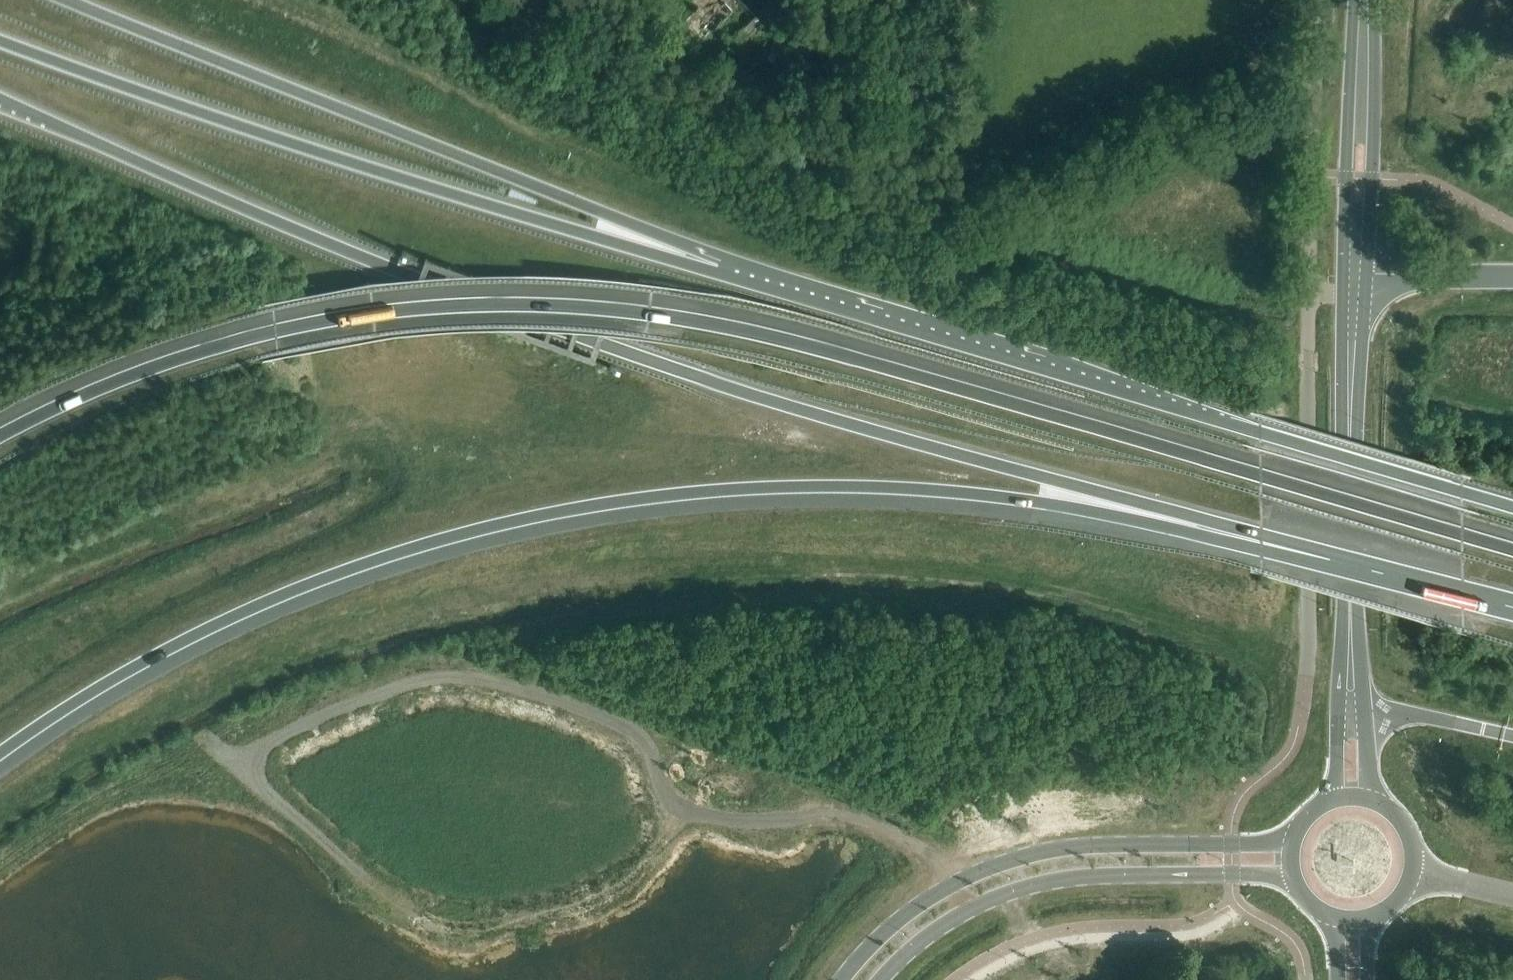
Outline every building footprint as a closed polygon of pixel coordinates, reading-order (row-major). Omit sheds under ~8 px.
[(685,22),(703,40),(741,2),(739,0),(700,0),(703,3),(685,22)] [(731,42),(741,52),(767,27),(757,17),(731,42)] [(778,59),(784,38),(773,35),(767,56),(778,59)]
